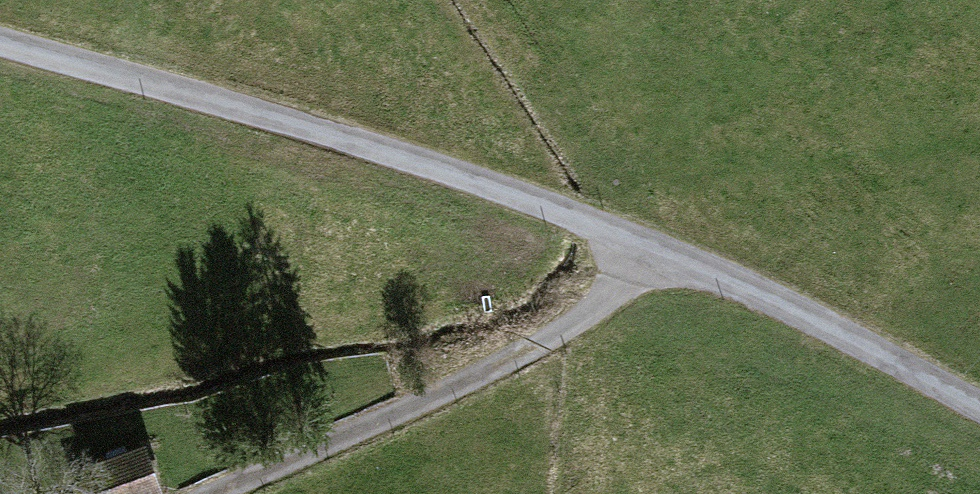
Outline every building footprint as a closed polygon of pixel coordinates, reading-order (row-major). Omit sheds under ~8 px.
[(86,467),(95,493),(135,493),(157,487),(144,447),(86,467)]
